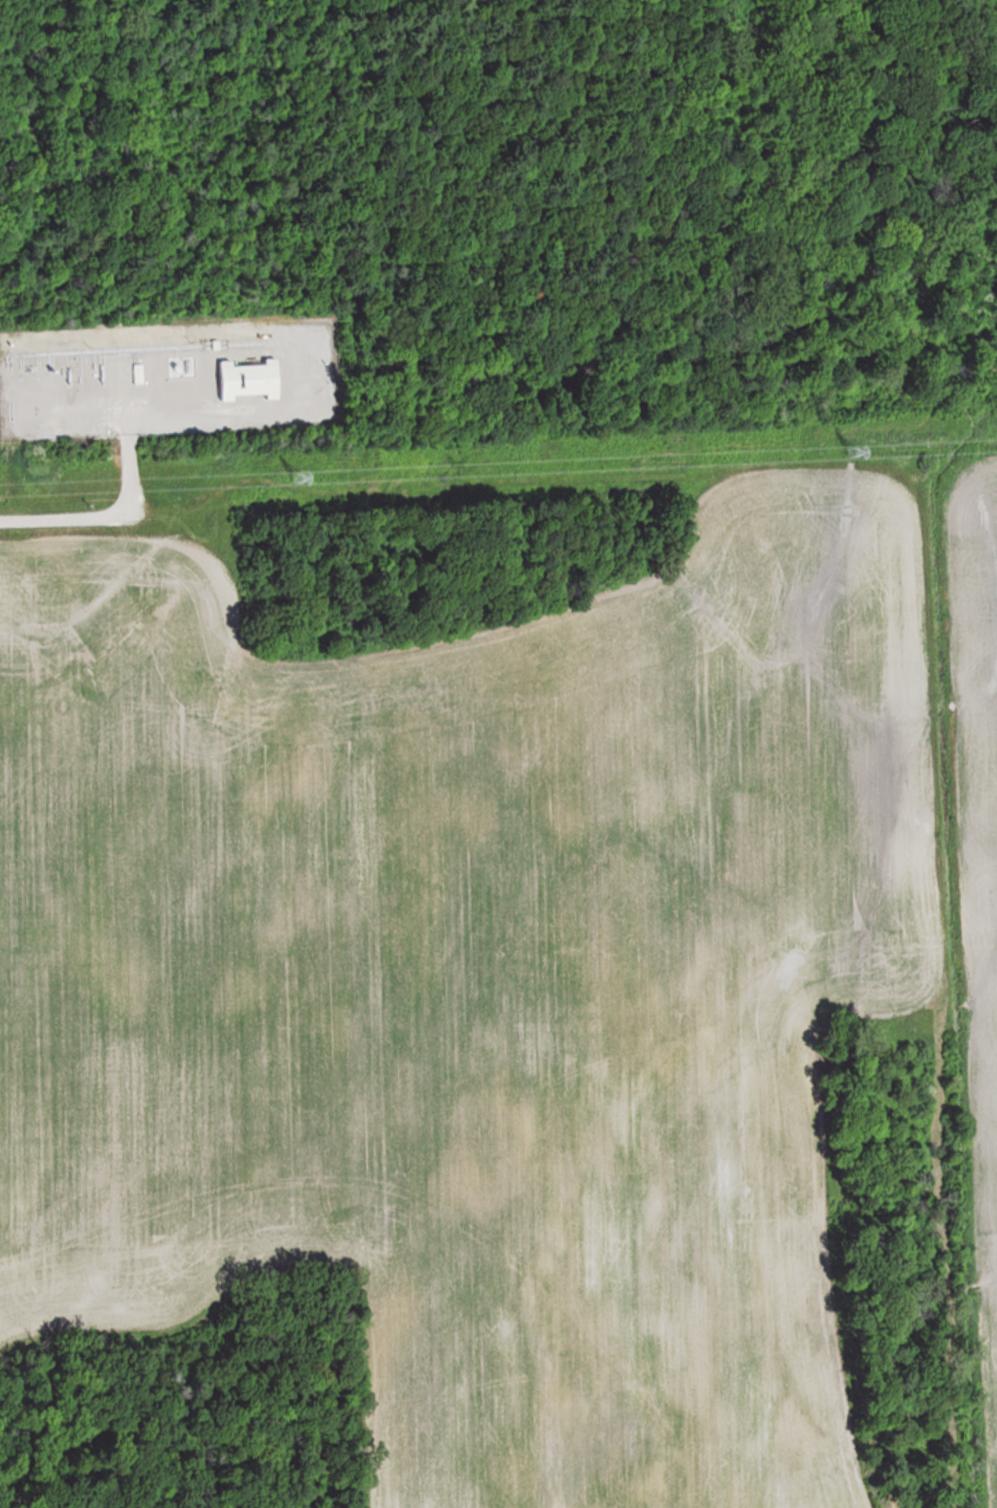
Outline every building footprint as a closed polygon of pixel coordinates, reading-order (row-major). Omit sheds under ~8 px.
[(219,399),(271,397),(271,400),(284,399),(283,360),(269,360),(269,365),(237,366),(237,361),(218,362),(219,399)] [(144,384),(144,365),(135,365),(135,384),(144,384)]
